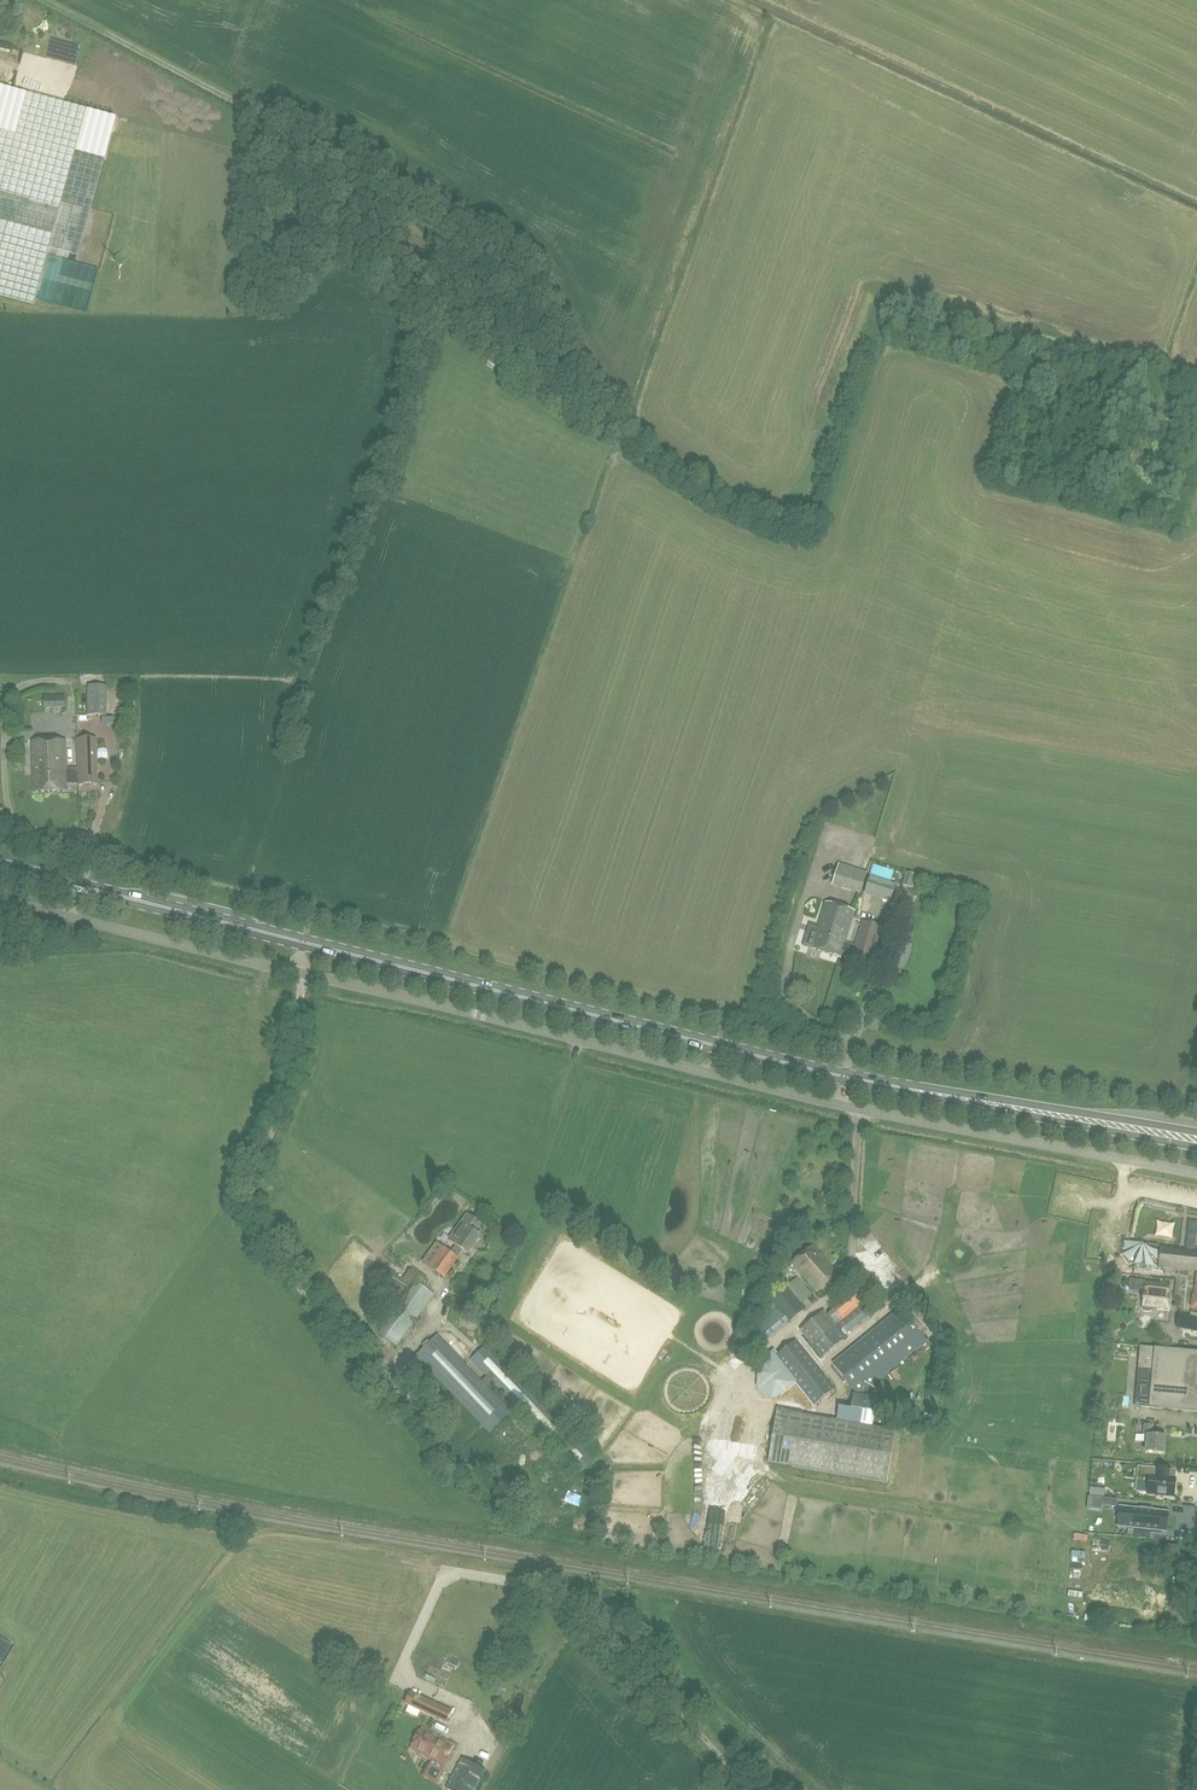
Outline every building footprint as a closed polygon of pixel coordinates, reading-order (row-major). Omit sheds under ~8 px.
[(74,151),(48,249),(77,256),(115,116),(0,85),(0,131),(74,151)] [(55,221),(74,151),(0,131),(0,296),(33,305),(48,249),(55,221)] [(106,714),(107,687),(89,686),(89,714),(106,714)] [(46,696),(47,705),(66,704),(65,695),(46,696)] [(79,769),(73,769),(73,784),(79,784),(79,785),(98,784),(96,739),(77,739),(79,769)] [(67,784),(73,784),(73,769),(67,769),(65,741),(33,742),(35,793),(68,791),(67,784)] [(224,879),(231,864),(224,861),(218,876),(224,879)] [(865,875),(841,869),(836,887),(861,893),(865,875)] [(907,873),(903,886),(912,888),(916,875),(907,873)] [(896,885),(870,877),(865,893),(891,901),(896,885)] [(841,957),(843,952),(845,945),(855,913),(826,904),(812,948),(841,957)] [(856,949),(845,945),(843,952),(854,955),(853,956),(872,961),(882,928),(864,922),(856,949)] [(1038,1185),(1036,1194),(1047,1196),(1049,1187),(1038,1185)] [(451,1240),(458,1246),(465,1251),(470,1254),(483,1237),(477,1232),(482,1224),(469,1215),(451,1240)] [(792,1264),(818,1293),(839,1274),(813,1245),(792,1264)] [(445,1277),(465,1251),(458,1246),(453,1253),(446,1248),(432,1268),(445,1277)] [(1180,1250),(1161,1249),(1160,1252),(1159,1252),(1158,1255),(1160,1255),(1159,1267),(1196,1270),(1196,1252),(1180,1250)] [(401,1343),(435,1295),(420,1285),(424,1279),(409,1269),(403,1278),(381,1264),(371,1281),(378,1285),(380,1283),(402,1296),(410,1283),(415,1286),(383,1331),(401,1343)] [(883,1272),(886,1283),(894,1281),(891,1270),(883,1272)] [(765,1307),(774,1317),(742,1343),(751,1354),(783,1327),(806,1309),(802,1305),(812,1296),(798,1280),(788,1288),(765,1307)] [(830,1307),(833,1310),(843,1321),(856,1309),(858,1310),(871,1298),(859,1282),(830,1307)] [(1143,1306),(1169,1309),(1171,1293),(1170,1293),(1170,1285),(1145,1282),(1144,1297),(1143,1297),(1143,1300),(1143,1306)] [(847,1337),(837,1325),(828,1314),(825,1310),(800,1331),(822,1357),(847,1337)] [(859,1396),(927,1341),(901,1310),(834,1365),(859,1396)] [(856,1325),(864,1318),(860,1312),(851,1319),(856,1325)] [(1180,1314),(1178,1326),(1196,1330),(1196,1317),(1180,1314)] [(417,1357),(481,1424),(476,1429),(480,1434),(486,1428),(490,1433),(512,1413),(439,1336),(417,1357)] [(776,1357),(815,1406),(835,1389),(797,1341),(776,1357)] [(471,1361),(580,1475),(596,1459),(487,1345),(471,1361)] [(1196,1412),(1196,1351),(1140,1347),(1135,1407),(1196,1412)] [(838,1418),(861,1419),(861,1401),(839,1401),(838,1418)] [(896,1432),(887,1431),(777,1413),(768,1465),(878,1483),(887,1485),(896,1432)] [(1147,1435),(1146,1444),(1148,1444),(1148,1454),(1166,1455),(1167,1437),(1152,1435),(1153,1425),(1146,1424),(1145,1435),(1147,1435)] [(729,1449),(725,1456),(736,1461),(740,1455),(729,1449)] [(738,1466),(744,1474),(752,1467),(746,1460),(738,1466)] [(1141,1467),(1140,1479),(1149,1480),(1147,1494),(1174,1497),(1176,1479),(1170,1478),(1171,1470),(1141,1467)] [(1088,1497),(1087,1509),(1102,1510),(1102,1506),(1116,1507),(1117,1500),(1088,1497)] [(773,1505),(759,1511),(763,1518),(776,1512),(773,1505)] [(1120,1507),(1118,1522),(1144,1524),(1144,1529),(1166,1532),(1168,1512),(1152,1511),(1152,1509),(1140,1507),(1140,1509),(1120,1507)] [(1166,1546),(1165,1557),(1178,1558),(1179,1547),(1166,1546)] [(0,1636),(0,1657),(3,1659),(12,1644),(0,1636)] [(410,1691),(404,1703),(446,1723),(452,1711),(410,1691)] [(409,1750),(444,1767),(455,1744),(420,1727),(409,1750)] [(448,1789),(475,1789),(486,1770),(463,1759),(447,1789),(448,1789)] [(441,1770),(429,1763),(423,1774),(435,1781),(441,1770)]
